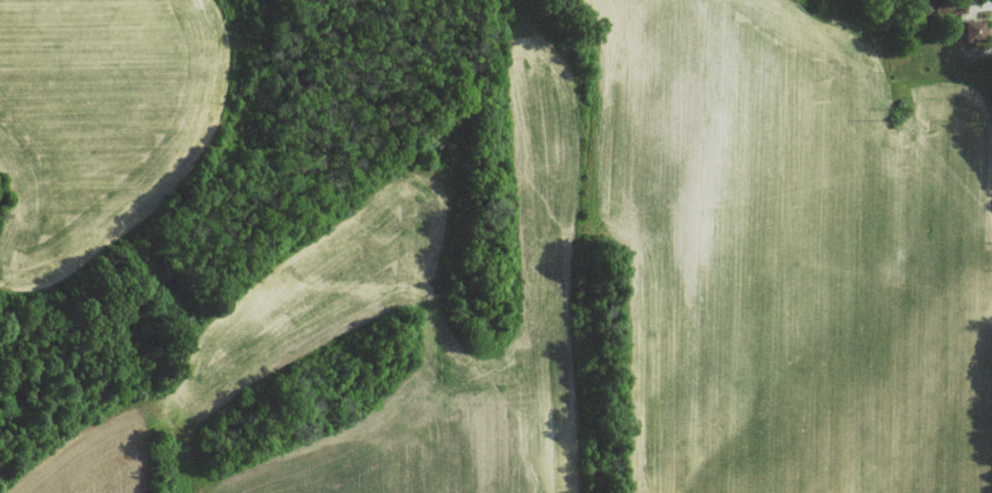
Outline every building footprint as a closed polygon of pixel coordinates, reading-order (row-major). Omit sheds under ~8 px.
[(983,19),(964,19),(964,40),(984,40),(983,19)]
